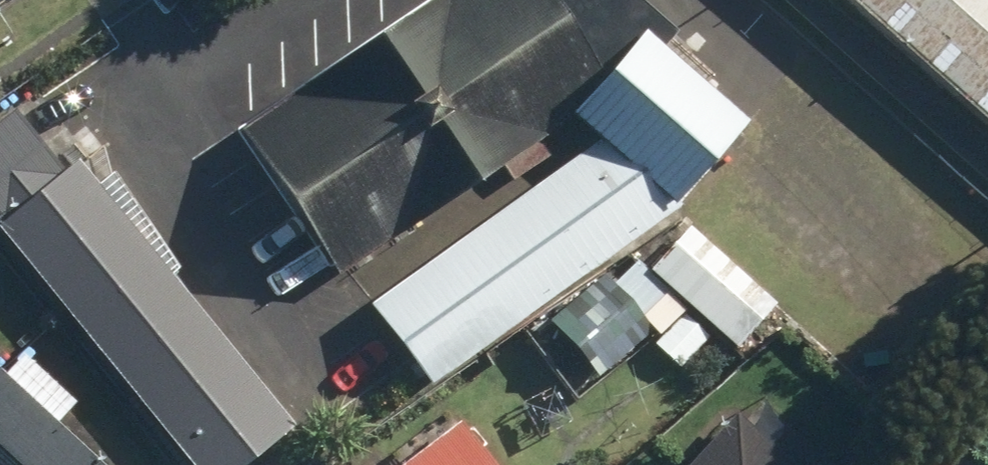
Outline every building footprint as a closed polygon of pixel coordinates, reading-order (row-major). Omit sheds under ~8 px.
[(339,272),(505,164),(515,180),(595,127),(576,111),(648,29),(667,46),(678,28),(647,0),(438,0),(235,131),(339,272)] [(987,121),(987,0),(851,0),(987,121)] [(595,127),(686,206),(757,124),(667,46),(648,29),(576,111),(595,127)] [(0,116),(0,220),(64,166),(15,105),(0,116)] [(686,206),(608,139),(372,299),(427,380),(686,206)] [(0,224),(0,228),(192,464),(245,464),(295,425),(80,159),(0,224)] [(692,226),(653,271),(739,345),(777,300),(692,226)] [(554,317),(601,377),(658,333),(611,273),(554,317)] [(69,418),(81,406),(81,404),(81,401),(82,399),(82,396),(82,393),(81,391),(81,388),(80,386),(79,383),(79,381),(78,378),(77,376),(75,374),(74,372),(72,370),(70,368),(69,366),(67,364),(65,362),(63,361),(61,359),(58,358),(56,357),(54,356),(51,355),(49,354),(46,354),(44,353),(41,353),(39,353),(36,353),(33,353),(31,353),(28,354),(26,355),(14,367),(0,353),(0,464),(119,464),(69,418)] [(817,460),(757,405),(739,426),(727,415),(682,464),(812,464),(817,460)] [(405,464),(484,464),(455,427),(405,464)]
